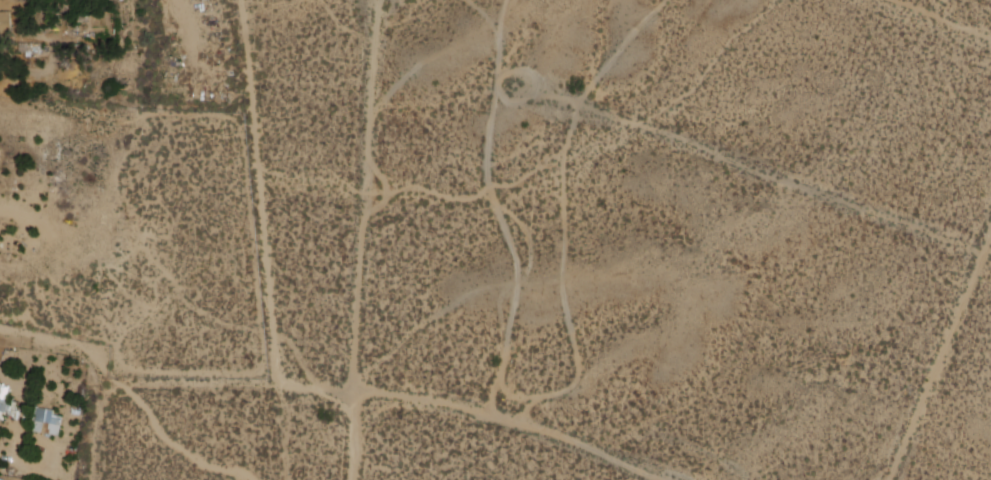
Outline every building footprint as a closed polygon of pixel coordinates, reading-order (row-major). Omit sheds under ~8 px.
[(0,12),(0,31),(11,31),(11,12),(0,12)] [(6,422),(0,420),(0,383),(12,387),(8,400),(12,402),(11,404),(13,405),(15,406),(14,408),(23,412),(20,420),(8,416),(6,422)] [(36,405),(42,406),(42,408),(50,409),(52,408),(59,410),(58,416),(65,417),(62,436),(51,434),(50,437),(46,436),(47,434),(36,431),(37,426),(32,425),(36,405)]
